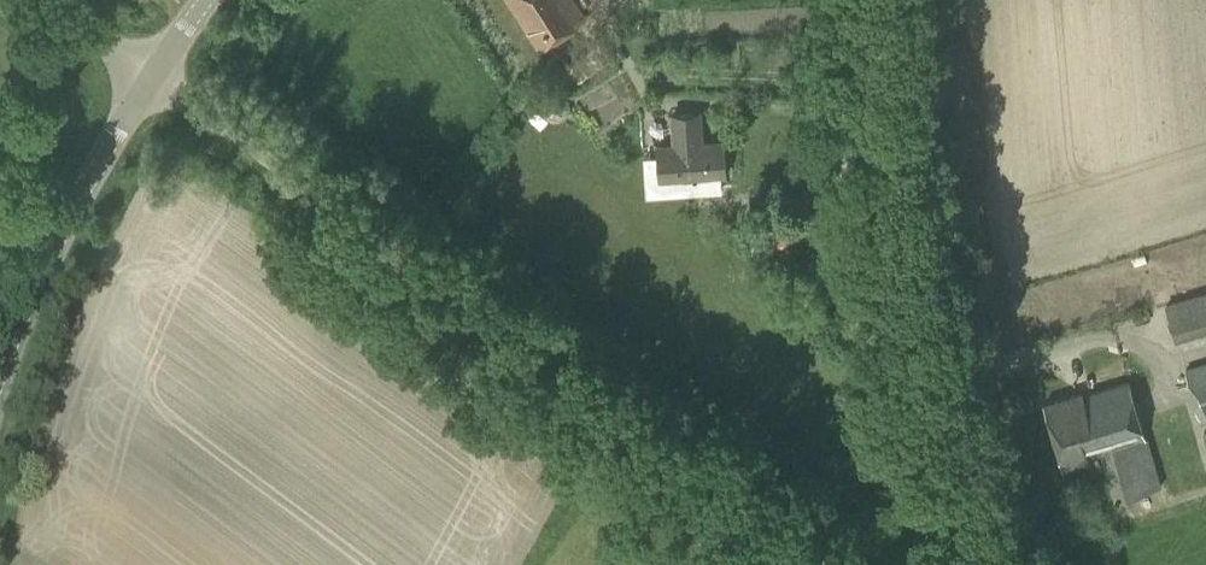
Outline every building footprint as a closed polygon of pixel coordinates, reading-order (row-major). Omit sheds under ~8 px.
[(541,48),(586,17),(575,0),(508,0),(541,48)] [(702,142),(701,112),(673,114),(675,144),(660,145),(662,178),(726,175),(724,141),(702,142)] [(1205,331),(1205,291),(1166,303),(1177,340),(1205,331)] [(1205,418),(1205,361),(1184,368),(1200,420),(1205,418)] [(1132,393),(1128,381),(1084,394),(1083,391),(1044,402),(1063,467),(1090,458),(1090,456),(1101,453),(1116,499),(1161,485),(1148,438),(1145,438),(1142,426),(1143,425),(1133,393),(1132,393)]
